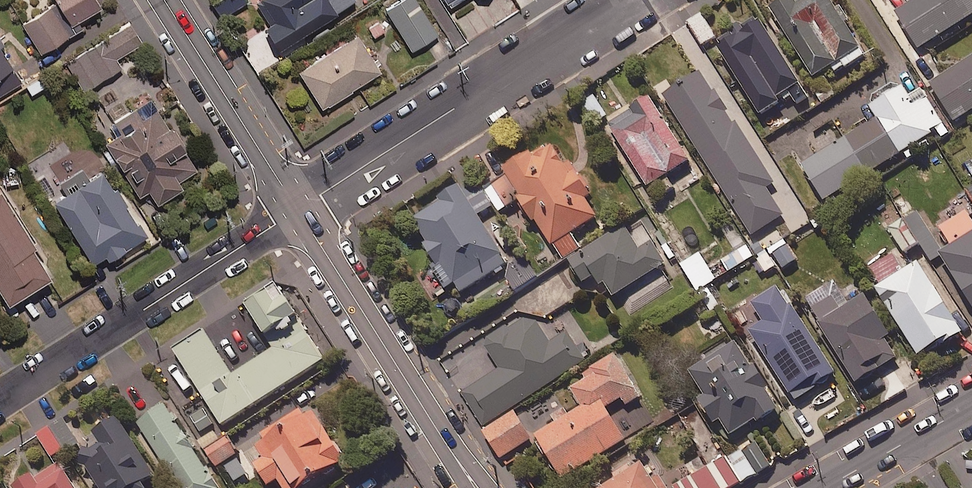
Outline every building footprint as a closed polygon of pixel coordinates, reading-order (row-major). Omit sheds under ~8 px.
[(97,3),(95,0),(50,0),(21,18),(39,48),(79,24),(74,16),(97,3)] [(212,1),(221,14),(243,0),(214,0),(212,1)] [(251,2),(279,45),(348,0),(255,0),(251,2)] [(417,0),(393,0),(384,5),(410,47),(436,31),(417,0)] [(836,71),(844,65),(846,67),(866,55),(832,0),(776,0),(770,4),(814,75),(831,64),(836,71)] [(896,10),(919,47),(971,13),(971,0),(912,0),(896,10)] [(716,35),(702,12),(688,21),(702,43),(716,35)] [(760,113),(783,99),(785,101),(793,96),(796,101),(807,94),(760,17),(717,43),(760,113)] [(138,41),(126,22),(66,62),(83,88),(120,64),(115,57),(138,41)] [(379,67),(354,30),(297,68),(322,105),(379,67)] [(0,45),(0,93),(20,81),(0,45)] [(931,82),(954,119),(971,108),(971,56),(931,82)] [(765,186),(773,181),(702,71),(663,96),(752,234),(783,214),(765,186)] [(907,95),(901,85),(870,104),(878,116),(802,163),(824,198),(937,128),(942,136),(949,132),(921,87),(907,95)] [(198,164),(150,94),(109,122),(115,132),(105,139),(140,190),(146,186),(155,200),(180,183),(177,179),(198,164)] [(650,190),(668,178),(682,169),(679,165),(689,158),(649,95),(607,122),(618,139),(650,190)] [(532,153),(529,148),(502,167),(507,174),(485,189),(500,210),(517,198),(532,219),(535,217),(563,257),(580,245),(570,232),(597,213),(589,201),(585,196),(592,191),(569,159),(564,163),(549,141),(532,153)] [(52,199),(91,260),(102,253),(104,256),(142,231),(101,167),(52,199)] [(417,246),(446,289),(454,283),(460,292),(507,261),(476,214),(489,205),(493,203),(483,188),(479,190),(469,176),(411,215),(427,239),(417,246)] [(47,272),(30,242),(34,240),(1,185),(0,185),(0,291),(4,297),(47,272)] [(968,208),(938,226),(950,246),(941,251),(971,302),(971,215),(968,208)] [(903,218),(888,228),(905,253),(920,243),(903,218)] [(629,232),(625,224),(569,259),(583,281),(599,271),(613,294),(666,262),(643,224),(629,232)] [(797,257),(785,240),(771,249),(784,267),(797,257)] [(716,278),(700,251),(681,263),(697,289),(716,278)] [(942,281),(926,255),(876,286),(918,352),(961,326),(936,285),(942,281)] [(848,301),(834,278),(805,297),(856,380),(896,355),(884,336),(890,332),(864,291),(848,301)] [(263,332),(275,325),(279,332),(294,323),(289,316),(294,313),(276,284),(245,303),(263,332)] [(836,371),(777,284),(753,301),(766,320),(749,331),(795,399),(836,371)] [(549,341),(529,310),(482,340),(499,367),(463,391),(484,424),(585,359),(566,330),(549,341)] [(222,423),(323,359),(304,328),(233,374),(205,330),(174,349),(222,423)] [(777,404),(735,339),(690,368),(707,395),(700,399),(714,421),(721,417),(731,433),(777,404)] [(641,394),(616,353),(583,373),(586,378),(571,387),(582,405),(535,434),(562,477),(626,438),(606,406),(622,396),(627,403),(641,394)] [(137,420),(181,487),(219,487),(164,403),(137,420)] [(313,408),(306,413),(302,407),(241,447),(265,485),(278,477),(285,487),(295,487),(344,457),(313,408)] [(532,437),(515,410),(484,429),(501,457),(532,437)] [(81,454),(102,487),(146,487),(142,481),(153,474),(117,415),(94,430),(101,442),(81,454)] [(49,427),(37,435),(51,456),(64,448),(49,427)] [(214,467),(238,453),(226,434),(221,437),(217,429),(198,441),(214,467)] [(754,438),(669,487),(670,487),(729,487),(770,465),(754,438)] [(649,457),(599,487),(668,487),(649,457)] [(59,462),(34,478),(30,472),(12,485),(14,487),(76,487),(59,462)]
